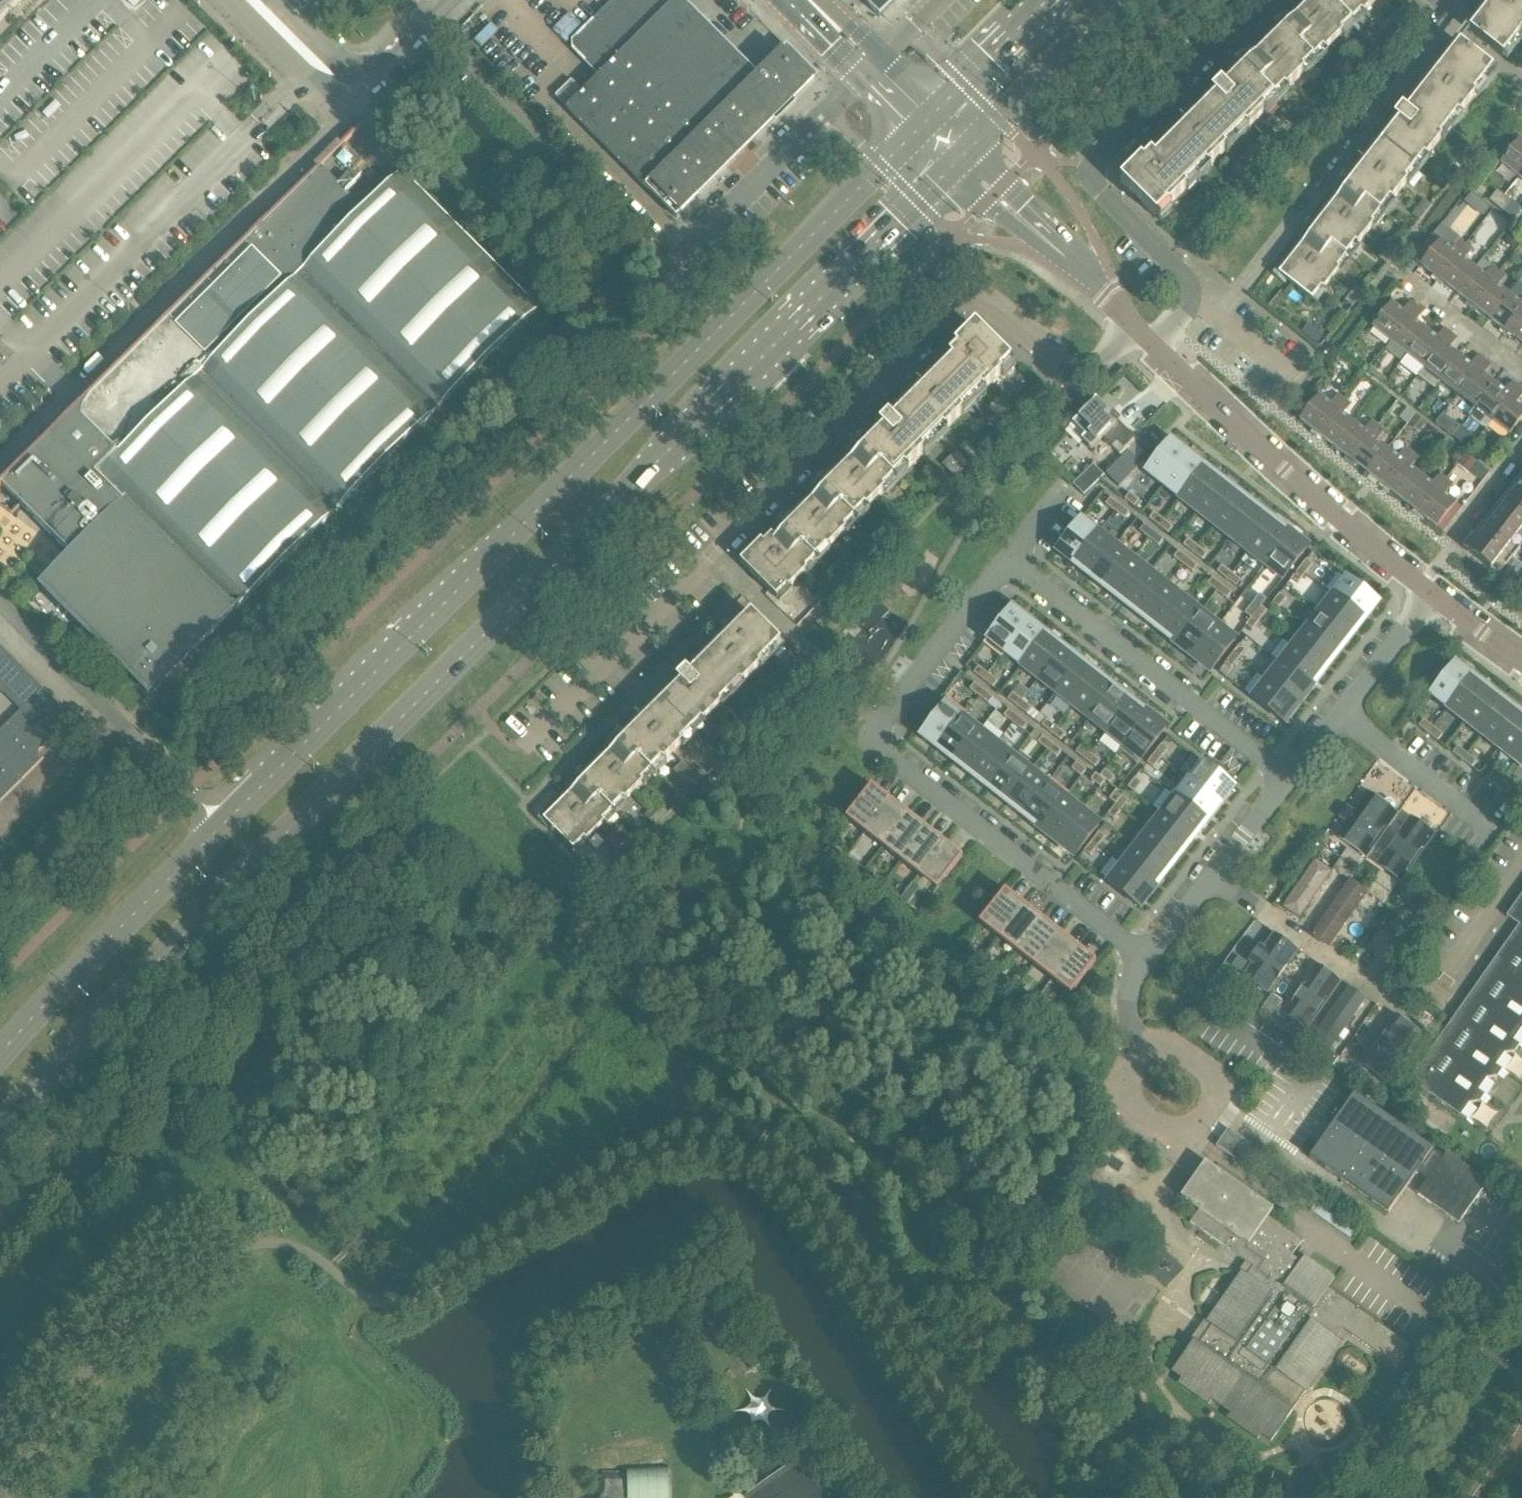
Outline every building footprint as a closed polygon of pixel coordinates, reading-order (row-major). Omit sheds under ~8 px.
[(14,0),(0,0),(0,14),(14,0)] [(576,37),(578,39),(574,42),(574,52),(599,76),(583,92),(572,82),(556,98),(676,218),(816,78),(786,47),(757,77),(680,0),(613,0),(576,37)] [(879,17),(896,0),(862,0),(879,17)] [(1243,71),(1224,90),(1220,86),(1211,95),(1211,96),(1200,107),(1204,110),(1154,159),(1148,153),(1119,182),(1155,218),(1166,207),(1168,209),(1186,190),(1185,189),(1205,168),(1207,170),(1225,152),(1224,150),(1244,129),(1246,131),(1264,113),(1262,111),(1283,90),(1285,92),(1303,73),(1302,72),(1322,51),(1324,53),(1342,34),(1340,33),(1361,12),(1363,14),(1376,0),(1313,0),(1243,71)] [(1469,31),(1502,57),(1521,32),(1521,33),(1521,0),(1492,0),(1469,31)] [(1397,121),(1329,208),(1278,274),(1311,300),(1321,288),(1323,289),(1339,269),(1337,267),(1355,244),(1357,246),(1373,225),(1371,224),(1389,201),(1391,203),(1407,182),(1405,181),(1423,157),(1425,159),(1441,138),(1439,137),(1457,114),(1459,116),(1475,95),(1473,94),(1492,69),(1459,43),(1415,99),(1411,96),(1402,108),(1401,108),(1393,118),(1397,121)] [(1255,141),(1268,155),(1275,148),(1262,134),(1255,141)] [(1518,177),(1521,172),(1521,141),(1520,139),(1500,164),(1518,177)] [(1238,158),(1252,171),(1266,157),(1252,144),(1238,158)] [(1242,181),(1246,177),(1249,174),(1235,161),(1228,168),(1242,181)] [(46,590),(83,627),(88,623),(143,679),(154,690),(232,611),(234,612),(396,451),(538,309),(401,171),(363,209),(347,193),(356,184),(347,175),(338,184),(319,165),(242,243),(93,392),(90,395),(88,398),(86,401),(84,404),(82,407),(81,411),(80,414),(80,416),(74,420),(71,415),(57,423),(60,428),(54,431),(1,484),(69,553),(43,579),(50,586),(46,590)] [(1489,201),(1495,206),(1503,196),(1496,191),(1489,201)] [(1491,208),(1482,202),(1473,194),(1466,204),(1483,218),(1491,208)] [(1512,219),(1520,209),(1510,201),(1503,196),(1495,206),(1502,211),(1512,219)] [(1424,200),(1418,207),(1425,213),(1431,206),(1424,200)] [(1425,213),(1418,207),(1412,215),(1420,221),(1425,213)] [(1504,242),(1514,250),(1521,241),(1512,232),(1504,242)] [(1432,235),(1413,260),(1414,261),(1420,265),(1420,266),(1433,276),(1431,278),(1436,282),(1465,245),(1458,240),(1451,250),(1439,241),(1433,236),(1432,235)] [(1390,243),(1384,250),(1392,256),(1397,249),(1390,243)] [(1443,283),(1455,293),(1474,268),(1464,260),(1471,250),(1465,245),(1436,282),(1441,286),(1443,283)] [(1392,256),(1384,250),(1378,258),(1386,264),(1392,256)] [(1465,305),(1470,309),(1499,272),(1492,266),(1485,276),(1474,268),(1455,293),(1467,302),(1465,305)] [(1477,310),(1489,319),(1508,295),(1498,286),(1505,277),(1499,272),(1470,309),(1475,313),(1477,310)] [(1489,319),(1501,329),(1499,331),(1504,335),(1521,312),(1521,290),(1517,285),(1509,295),(1508,295),(1489,319)] [(1356,286),(1350,294),(1358,300),(1364,292),(1356,286)] [(1358,300),(1350,294),(1344,301),(1352,307),(1358,300)] [(1372,328),(1389,341),(1416,307),(1410,302),(1402,312),(1391,303),(1372,328)] [(1389,341),(1406,355),(1426,330),(1415,322),(1423,312),(1416,307),(1389,341)] [(1504,335),(1509,339),(1511,337),(1521,345),(1521,312),(1504,335)] [(905,472),(914,463),(924,453),(922,451),(942,431),(944,433),(963,414),(961,413),(981,392),(983,394),(1001,375),(1000,374),(1011,363),(975,327),(946,356),(952,362),(902,411),(899,408),(888,419),(888,418),(879,427),(883,431),(775,539),(769,533),(740,562),(776,598),(787,587),(788,589),(807,570),(805,568),(825,548),(827,550),(846,531),(844,530),(864,509),(866,511),(884,493),(883,491),(904,470),(905,472)] [(1407,355),(1400,364),(1416,378),(1418,376),(1424,368),(1423,368),(1450,334),(1444,329),(1436,338),(1426,330),(1406,355),(1407,355)] [(1435,389),(1440,381),(1460,357),(1449,349),(1457,339),(1450,334),(1423,368),(1424,368),(1418,376),(1435,389)] [(1440,381),(1457,395),(1484,360),(1478,355),(1470,365),(1460,357),(1440,381)] [(1457,395),(1474,408),(1494,383),(1483,375),(1491,365),(1484,360),(1457,395)] [(1474,408),(1468,416),(1486,430),(1492,422),(1491,421),(1518,387),(1512,382),(1504,392),(1494,383),(1474,408)] [(1491,421),(1492,422),(1509,435),(1521,419),(1521,405),(1517,402),(1521,396),(1521,390),(1518,387),(1491,421)] [(1310,433),(1315,437),(1344,400),(1337,395),(1330,404),(1319,396),(1299,420),(1312,430),(1310,433)] [(1072,424),(1068,428),(1081,440),(1090,450),(1103,437),(1112,446),(1117,442),(1123,448),(1134,437),(1117,421),(1110,413),(1096,400),(1088,408),(1087,406),(1083,410),(1084,412),(1072,424)] [(1322,438),(1334,448),(1353,423),(1343,415),(1350,405),(1344,400),(1315,437),(1320,441),(1322,438)] [(1404,405),(1397,414),(1407,422),(1414,413),(1404,405)] [(1443,414),(1435,424),(1452,437),(1460,427),(1443,414)] [(1416,416),(1409,425),(1419,432),(1426,423),(1416,416)] [(1344,459),(1349,463),(1378,426),(1371,421),(1364,431),(1353,423),(1334,448),(1346,457),(1344,459)] [(1356,465),(1368,474),(1387,449),(1377,441),(1384,431),(1378,426),(1349,463),(1354,467),(1356,465)] [(1476,440),(1460,428),(1452,437),(1452,438),(1468,450),(1476,440)] [(1144,436),(1134,446),(1143,454),(1154,442),(1152,440),(1146,434),(1144,436)] [(1145,472),(1163,485),(1187,454),(1170,440),(1145,472)] [(979,454),(965,441),(959,448),(972,461),(979,454)] [(1378,486),(1383,490),(1412,453),(1405,448),(1398,458),(1387,449),(1368,474),(1380,483),(1378,486)] [(942,465),(955,478),(969,464),(956,451),(942,465)] [(1390,491),(1402,501),(1421,476),(1411,468),(1418,458),(1412,453),(1383,490),(1388,494),(1390,491)] [(1163,485),(1180,499),(1204,467),(1187,454),(1163,485)] [(1468,474),(1477,463),(1466,455),(1457,466),(1468,474)] [(1073,484),(1080,492),(1083,496),(1104,476),(1093,465),(1073,484)] [(1180,499),(1197,512),(1221,481),(1204,467),(1180,499)] [(932,474),(945,488),(952,481),(939,468),(932,474)] [(1412,513),(1417,517),(1446,480),(1439,475),(1432,484),(1421,476),(1402,501),(1414,510),(1412,513)] [(1446,480),(1417,517),(1422,521),(1424,518),(1437,528),(1456,503),(1445,494),(1452,485),(1446,480)] [(1197,512),(1214,525),(1238,494),(1221,481),(1197,512)] [(1494,517),(1476,540),(1472,536),(1463,548),(1498,576),(1521,546),(1521,481),(1494,517)] [(1124,500),(1134,507),(1139,501),(1129,493),(1124,500)] [(1214,525),(1231,539),(1255,507),(1238,494),(1214,525)] [(1105,505),(1115,512),(1120,506),(1110,498),(1105,505)] [(1120,506),(1115,512),(1124,520),(1129,513),(1120,506)] [(1231,539),(1248,552),(1272,521),(1255,507),(1231,539)] [(1149,519),(1158,526),(1163,520),(1154,513),(1149,519)] [(1056,551),(1073,565),(1098,533),(1080,519),(1056,551)] [(1163,520),(1158,526),(1168,534),(1173,527),(1163,520)] [(1248,552),(1265,565),(1289,534),(1272,521),(1248,552)] [(1139,531),(1149,539),(1154,532),(1144,525),(1139,531)] [(1154,532),(1149,539),(1158,546),(1163,540),(1154,532)] [(1073,565),(1090,578),(1115,547),(1098,533),(1073,565)] [(1289,534),(1265,565),(1283,579),(1307,548),(1289,534)] [(1183,546),(1192,553),(1197,547),(1188,539),(1183,546)] [(1090,578),(1107,591),(1132,560),(1115,547),(1090,578)] [(1197,547),(1192,553),(1202,561),(1207,554),(1197,547)] [(1173,558),(1183,565),(1188,559),(1178,551),(1173,558)] [(1188,559),(1183,565),(1192,573),(1197,566),(1188,559)] [(1107,591),(1124,605),(1149,573),(1132,560),(1107,591)] [(1306,560),(1298,569),(1305,574),(1312,565),(1306,560)] [(1217,572),(1226,580),(1231,573),(1222,566),(1217,572)] [(1305,574),(1298,569),(1291,579),(1297,584),(1305,574)] [(1124,605),(1141,618),(1166,586),(1149,573),(1124,605)] [(1231,573),(1226,580),(1236,587),(1241,581),(1231,573)] [(1207,585),(1217,592),(1222,586),(1212,578),(1207,585)] [(1346,578),(1332,596),(1364,621),(1378,603),(1346,578)] [(1141,618),(1158,631),(1183,600),(1166,586),(1141,618)] [(1222,586),(1217,592),(1226,599),(1231,593),(1222,586)] [(1272,603),(1278,608),(1286,599),(1279,594),(1272,603)] [(1259,595),(1251,604),(1258,609),(1260,606),(1265,600),(1259,595)] [(1332,596),(1319,613),(1351,638),(1364,621),(1332,596)] [(1158,631),(1175,645),(1200,613),(1183,600),(1158,631)] [(1250,619),(1253,616),(1258,609),(1251,604),(1244,614),(1250,619)] [(1260,606),(1258,609),(1253,616),(1259,621),(1267,611),(1260,606)] [(983,644),(1000,658),(1029,621),(1011,608),(983,644)] [(750,612),(700,663),(696,660),(686,670),(685,670),(676,679),(680,682),(543,819),(573,849),(584,838),(586,840),(604,822),(602,820),(623,799),(624,801),(643,783),(641,781),(662,761),(663,762),(682,744),(680,742),(701,721),(703,723),(721,705),(719,703),(740,682),(742,684),(760,666),(758,664),(780,642),(750,612)] [(1175,645),(1192,658),(1217,626),(1200,613),(1175,645)] [(1319,613),(1306,630),(1337,655),(1351,638),(1319,613)] [(1253,616),(1250,619),(1245,625),(1252,630),(1259,621),(1253,616)] [(1005,653),(1021,666),(1046,635),(1029,621),(1000,658),(1001,658),(1005,653)] [(1217,626),(1192,658),(1210,672),(1235,640),(1217,626)] [(1306,630),(1293,647),(1324,672),(1337,655),(1306,630)] [(1021,666),(1038,680),(1063,648),(1046,635),(1021,666)] [(1239,645),(1232,654),(1238,659),(1246,650),(1239,645)] [(9,699),(31,677),(0,647),(0,690),(9,699)] [(1293,647),(1279,664),(1311,689),(1324,672),(1293,647)] [(1038,680),(1055,693),(1080,661),(1063,648),(1038,680)] [(1238,659),(1232,654),(1224,664),(1231,669),(1238,659)] [(1056,693),(1049,703),(1065,715),(1072,706),(1097,675),(1080,661),(1055,693),(1056,693)] [(1430,694),(1447,708),(1472,677),(1454,663),(1430,694)] [(1279,664),(1266,681),(1297,706),(1311,689),(1279,664)] [(803,665),(797,672),(804,679),(810,672),(803,665)] [(973,673),(983,680),(988,674),(978,667),(973,673)] [(804,679),(797,672),(790,678),(797,685),(804,679)] [(988,674),(983,680),(992,688),(997,681),(988,674)] [(1072,706),(1089,719),(1114,688),(1097,675),(1072,706)] [(1447,708),(1464,722),(1489,690),(1472,677),(1447,708)] [(1297,706),(1266,681),(1252,699),(1283,723),(1297,706)] [(969,690),(979,697),(984,691),(974,683),(969,690)] [(1089,719),(1106,733),(1131,701),(1114,688),(1089,719)] [(72,719),(42,689),(21,711),(0,731),(0,737),(4,740),(0,744),(0,803),(1,802),(44,759),(38,753),(72,719)] [(1464,722),(1482,735),(1506,703),(1489,690),(1464,722)] [(984,691),(979,697),(988,704),(993,698),(984,691)] [(1007,700),(1017,707),(1022,701),(1012,693),(1007,700)] [(1022,701),(1017,707),(1026,714),(1031,708),(1022,701)] [(1106,733),(1123,746),(1148,715),(1131,701),(1106,733)] [(1499,748),(1521,718),(1521,716),(1506,703),(1482,735),(1499,748)] [(920,736),(937,750),(962,718),(944,704),(920,736)] [(739,716),(746,723),(753,716),(746,709),(739,716)] [(1003,716),(1013,724),(1018,717),(1008,710),(1003,716)] [(1148,715),(1123,746),(1141,760),(1166,728),(1148,715)] [(753,716),(746,723),(753,729),(760,723),(753,716)] [(1018,717),(1013,724),(1022,731),(1027,725),(1018,717)] [(937,750),(955,763),(979,732),(962,718),(937,750)] [(1516,762),(1521,753),(1521,718),(1499,748),(1516,762)] [(730,726),(736,732),(743,726),(736,719),(730,726)] [(1041,726),(1051,734),(1056,727),(1046,720),(1041,726)] [(1418,726),(1428,734),(1433,728),(1423,720),(1418,726)] [(743,726),(736,732),(743,739),(750,732),(743,726)] [(1056,727),(1051,734),(1060,741),(1065,735),(1056,727)] [(1433,728),(1428,734),(1437,741),(1442,735),(1433,728)] [(955,763),(971,776),(996,745),(979,732),(955,763)] [(1037,743),(1047,750),(1052,744),(1042,736),(1037,743)] [(1052,744),(1047,750),(1056,758),(1061,751),(1052,744)] [(1161,744),(1154,754),(1160,759),(1168,749),(1161,744)] [(971,776),(989,790),(1013,758),(996,745),(971,776)] [(1075,753),(1085,760),(1090,754),(1080,746),(1075,753)] [(1452,753),(1462,761),(1467,754),(1457,747),(1452,753)] [(1090,754),(1085,760),(1094,768),(1099,761),(1090,754)] [(1160,759),(1154,754),(1146,763),(1153,768),(1160,759)] [(1467,754),(1462,761),(1471,768),(1476,762),(1467,754)] [(989,790),(1005,803),(1030,771),(1013,758),(989,790)] [(1071,769),(1081,777),(1086,770),(1076,763),(1071,769)] [(1202,763),(1188,780),(1220,805),(1233,787),(1202,763)] [(701,768),(694,775),(701,781),(707,775),(701,768)] [(1086,770),(1081,777),(1090,784),(1095,778),(1086,770)] [(1100,777),(1103,779),(1109,784),(1114,778),(1105,770),(1100,777)] [(1005,803),(1023,816),(1051,780),(1050,779),(1046,784),(1030,771),(1005,803)] [(1486,780),(1496,787),(1501,781),(1491,773),(1486,780)] [(701,781),(694,775),(687,781),(694,788),(701,781)] [(1135,778),(1127,788),(1134,793),(1141,783),(1135,778)] [(1023,816),(1039,829),(1068,793),(1051,780),(1023,816)] [(1188,780),(1175,798),(1206,822),(1220,805),(1188,780)] [(1501,781),(1496,787),(1505,795),(1510,788),(1501,781)] [(845,820),(864,834),(889,801),(871,787),(845,820)] [(1109,799),(1115,805),(1122,796),(1123,795),(1116,790),(1109,799)] [(1039,829),(1057,843),(1081,812),(1065,799),(1069,794),(1068,793),(1039,829)] [(1392,813),(1395,808),(1395,803),(1390,800),(1385,800),(1381,805),(1367,795),(1337,837),(1365,856),(1394,815),(1392,813)] [(1115,805),(1121,810),(1129,801),(1122,796),(1115,805)] [(1175,798),(1161,815),(1193,839),(1206,822),(1175,798)] [(864,834),(882,848),(907,815),(889,801),(864,834)] [(1121,810),(1115,805),(1107,815),(1114,820),(1121,810)] [(662,807),(655,813),(662,820),(669,814),(662,807)] [(1081,812),(1057,843),(1074,857),(1099,825),(1081,812)] [(662,820),(655,813),(648,820),(655,827),(662,820)] [(882,848),(900,862),(925,829),(907,815),(882,848)] [(1161,815),(1148,832),(1180,856),(1193,839),(1161,815)] [(1378,865),(1400,880),(1432,834),(1410,819),(1378,865)] [(900,862),(917,876),(943,843),(925,829),(900,862)] [(1099,832),(1091,842),(1098,847),(1105,837),(1099,832)] [(1148,832),(1135,848),(1166,873),(1180,856),(1148,832)] [(1098,847),(1091,842),(1084,851),(1090,856),(1098,847)] [(943,843),(917,876),(936,891),(962,858),(943,843)] [(623,846),(616,852),(623,859),(630,852),(623,846)] [(1135,848),(1121,865),(1153,890),(1166,873),(1135,848)] [(1340,858),(1357,871),(1364,861),(1347,849),(1340,858)] [(623,859),(616,852),(610,859),(616,866),(623,859)] [(1350,881),(1357,871),(1340,859),(1338,861),(1333,869),(1350,881)] [(1283,908),(1298,919),(1331,872),(1315,861),(1283,908)] [(1357,871),(1372,882),(1373,882),(1390,894),(1397,884),(1380,872),(1364,861),(1357,871)] [(1153,890),(1121,865),(1107,883),(1139,908),(1153,890)] [(1350,881),(1313,933),(1312,935),(1328,947),(1335,937),(1365,892),(1350,881)] [(1390,894),(1372,882),(1365,892),(1367,893),(1383,904),(1390,894)] [(978,924),(997,939),(1023,906),(1004,891),(978,924)] [(1506,917),(1518,925),(1409,1081),(1422,1090),(1428,1094),(1466,1121),(1466,1120),(1467,1120),(1467,1119),(1469,1116),(1468,1112),(1465,1109),(1469,1104),(1479,1102),(1484,1095),(1487,1091),(1486,1087),(1482,1084),(1486,1079),(1496,1077),(1497,1077),(1502,1070),(1504,1066),(1503,1062),(1500,1059),(1504,1054),(1514,1052),(1519,1045),(1521,1042),(1521,1037),(1517,1034),(1521,1029),(1521,894),(1506,917)] [(997,939),(1015,953),(1041,920),(1023,906),(997,939)] [(1015,953),(1033,967),(1059,934),(1041,920),(1015,953)] [(1033,967),(1051,981),(1077,948),(1059,934),(1033,967)] [(1253,981),(1248,989),(1263,1000),(1298,950),(1282,939),(1274,951),(1259,941),(1238,970),(1253,981)] [(1077,948),(1051,981),(1070,995),(1095,962),(1077,948)] [(1286,1011),(1279,1006),(1282,1001),(1271,994),(1258,1013),(1297,1039),(1304,1028),(1306,1029),(1338,983),(1316,967),(1286,1011)] [(1226,981),(1242,992),(1249,982),(1233,971),(1226,981)] [(1348,988),(1314,1036),(1331,1048),(1365,1001),(1348,988)] [(1360,1065),(1385,1083),(1421,1033),(1396,1015),(1360,1065)] [(1316,1054),(1333,1066),(1339,1058),(1322,1046),(1316,1054)] [(1375,1094),(1382,1084),(1366,1073),(1359,1083),(1375,1094)] [(1428,1094),(1422,1090),(1419,1094),(1418,1093),(1404,1111),(1444,1139),(1457,1121),(1425,1098),(1428,1094)] [(1353,1095),(1320,1142),(1309,1158),(1388,1213),(1431,1151),(1353,1095)] [(1216,1146),(1242,1165),(1254,1147),(1228,1129),(1216,1146)] [(1227,1418),(1258,1439),(1261,1435),(1271,1441),(1341,1342),(1336,1338),(1342,1330),(1396,1368),(1411,1347),(1328,1288),(1334,1278),(1304,1257),(1297,1267),(1288,1261),(1302,1241),(1268,1217),(1273,1209),(1205,1162),(1193,1179),(1180,1197),(1199,1210),(1190,1223),(1253,1267),(1247,1275),(1242,1272),(1206,1322),(1211,1325),(1198,1343),(1193,1340),(1172,1371),(1181,1378),(1178,1383),(1189,1391),(1193,1386),(1201,1392),(1197,1397),(1209,1405),(1212,1400),(1230,1413),(1227,1418)] [(732,1453),(733,1477),(763,1476),(763,1452),(732,1453)] [(746,1497),(826,1497),(800,1460),(746,1497)] [(599,1497),(630,1497),(629,1475),(598,1475),(599,1497)]
